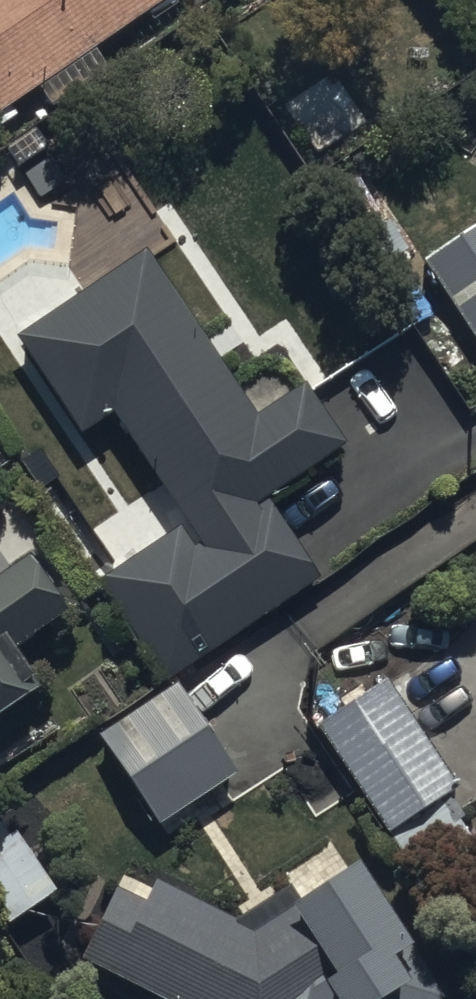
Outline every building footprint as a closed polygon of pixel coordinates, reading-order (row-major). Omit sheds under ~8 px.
[(167,0),(0,0),(0,115),(167,0)] [(421,261),(475,345),(475,224),(421,261)] [(258,416),(144,250),(15,338),(80,434),(111,413),(186,523),(98,583),(167,683),(319,579),(266,501),(347,446),(305,384),(258,416)] [(40,691),(15,654),(69,615),(29,557),(0,577),(0,719),(40,691)] [(388,677),(316,726),(389,835),(461,786),(388,677)] [(238,776),(176,681),(96,733),(157,828),(238,776)] [(14,927),(57,893),(0,821),(0,910),(14,927)] [(365,868),(302,906),(291,887),(233,922),(155,884),(146,903),(114,888),(78,961),(154,998),(445,998),(365,868)]
